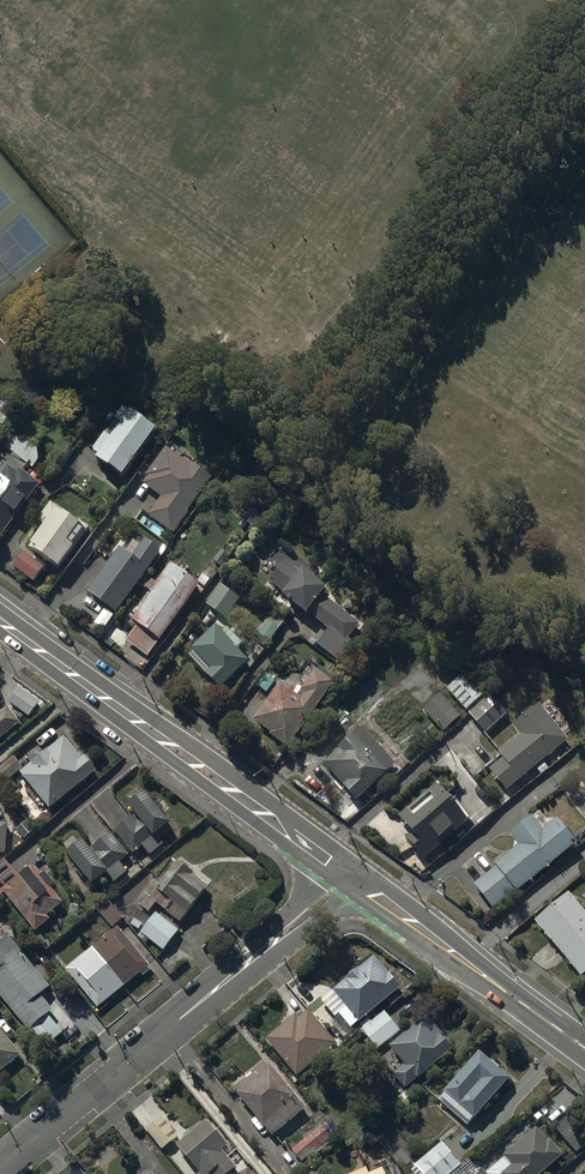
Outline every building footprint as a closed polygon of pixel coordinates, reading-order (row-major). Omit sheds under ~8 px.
[(124,405),(91,451),(96,455),(95,458),(122,477),(157,428),(124,405)] [(19,429),(5,448),(32,468),(46,450),(19,429)] [(147,516),(173,534),(216,472),(172,442),(166,451),(163,449),(145,475),(147,477),(142,484),(160,497),(147,516)] [(40,484),(19,468),(16,472),(8,467),(1,477),(0,476),(0,535),(1,535),(40,484)] [(67,542),(80,525),(59,511),(60,509),(50,502),(36,521),(43,526),(30,544),(35,548),(33,551),(57,569),(74,547),(67,542)] [(120,547),(86,591),(115,613),(161,553),(145,541),(133,557),(120,547)] [(23,552),(12,567),(33,582),(44,567),(23,552)] [(282,562),(268,581),(283,592),(280,596),(306,615),(307,613),(328,629),(317,644),(338,660),(351,642),(348,639),(359,624),(322,596),(328,587),(302,568),(298,574),(282,562)] [(148,656),(198,584),(170,564),(131,621),(138,625),(126,641),(148,656)] [(241,599),(220,584),(205,605),(226,620),(241,599)] [(275,609),(255,636),(268,645),(288,618),(275,609)] [(222,632),(216,626),(192,649),(193,650),(188,655),(220,688),(248,660),(238,649),(243,644),(227,627),(222,632)] [(287,749),(333,683),(332,683),(335,678),(320,666),(316,671),(315,670),(299,694),(280,681),(252,721),(270,733),(268,735),(287,749)] [(467,671),(447,689),(466,711),(486,693),(467,671)] [(265,673),(256,685),(266,692),(275,681),(265,673)] [(18,686),(7,701),(28,717),(39,702),(18,686)] [(461,716),(440,693),(423,709),(444,732),(461,716)] [(485,695),(467,712),(486,733),(508,713),(491,694),(488,698),(485,695)] [(567,740),(537,703),(511,725),(520,735),(498,754),(502,759),(489,769),(507,790),(567,740)] [(20,723),(6,707),(1,711),(0,711),(0,739),(20,723)] [(360,727),(322,761),(356,800),(394,767),(385,756),(389,753),(383,746),(379,749),(360,727)] [(96,771),(66,734),(19,773),(28,784),(24,788),(40,807),(43,804),(49,810),(64,797),(70,805),(83,794),(77,787),(96,771)] [(13,756),(0,768),(0,778),(5,784),(23,768),(13,756)] [(436,784),(399,814),(413,833),(407,838),(416,850),(410,855),(417,864),(424,858),(423,857),(467,822),(466,820),(470,817),(451,793),(446,797),(436,784)] [(134,813),(113,830),(133,854),(142,846),(150,855),(164,844),(160,839),(173,828),(169,824),(170,823),(144,791),(127,805),(134,813)] [(516,892),(548,867),(547,866),(576,843),(556,819),(542,829),(530,815),(509,832),(518,846),(495,863),(498,866),(474,882),(492,908),(516,891),(516,892)] [(65,854),(95,889),(109,877),(113,883),(127,872),(119,863),(129,855),(111,832),(93,847),(97,852),(94,854),(82,840),(65,854)] [(0,862),(0,896),(4,893),(35,932),(50,920),(47,916),(63,903),(51,888),(55,885),(44,871),(40,874),(33,865),(18,876),(4,858),(0,862)] [(145,894),(137,903),(148,912),(156,902),(165,910),(172,902),(174,904),(167,912),(180,923),(207,887),(189,872),(191,869),(178,859),(149,897),(145,894)] [(534,919),(581,977),(584,974),(584,911),(569,891),(534,919)] [(107,899),(96,908),(112,928),(123,918),(107,899)] [(156,913),(140,933),(163,951),(178,931),(156,913)] [(143,976),(150,970),(147,967),(149,965),(117,926),(78,958),(77,957),(64,967),(65,968),(98,1008),(140,972),(143,976)] [(42,1049),(62,1033),(47,1014),(53,1010),(40,994),(50,987),(3,930),(0,932),(0,997),(42,1049)] [(335,1017),(339,1014),(350,1028),(386,1000),(391,1006),(405,994),(375,956),(332,990),(333,991),(321,1001),(335,1017)] [(295,1014),(266,1038),(297,1076),(337,1043),(309,1009),(298,1018),(295,1014)] [(363,1028),(361,1030),(377,1050),(401,1031),(385,1011),(371,1022),(368,1018),(360,1025),(363,1028)] [(427,1015),(389,1045),(403,1064),(393,1073),(405,1088),(454,1050),(427,1015)] [(20,1055),(0,1030),(0,1072),(20,1055)] [(509,1077),(478,1052),(437,1101),(468,1126),(509,1077)] [(238,1093),(236,1094),(271,1136),(305,1107),(270,1066),(268,1067),(265,1064),(235,1089),(238,1093)] [(161,1117),(146,1129),(162,1150),(178,1137),(161,1117)] [(554,1127),(576,1153),(584,1146),(584,1141),(565,1118),(554,1127)] [(199,1173),(227,1173),(236,1167),(228,1157),(237,1149),(230,1140),(226,1144),(206,1120),(176,1145),(199,1173)] [(329,1139),(319,1127),(292,1150),(303,1163),(329,1139)] [(485,1173),(486,1173),(542,1173),(563,1156),(548,1140),(547,1141),(535,1128),(526,1136),(523,1133),(512,1142),(515,1145),(504,1155),(504,1156),(485,1173)] [(442,1142),(414,1165),(416,1166),(411,1170),(414,1173),(481,1173),(485,1170),(473,1155),(461,1165),(442,1142)] [(74,1162),(59,1173),(84,1173),(74,1162)]
